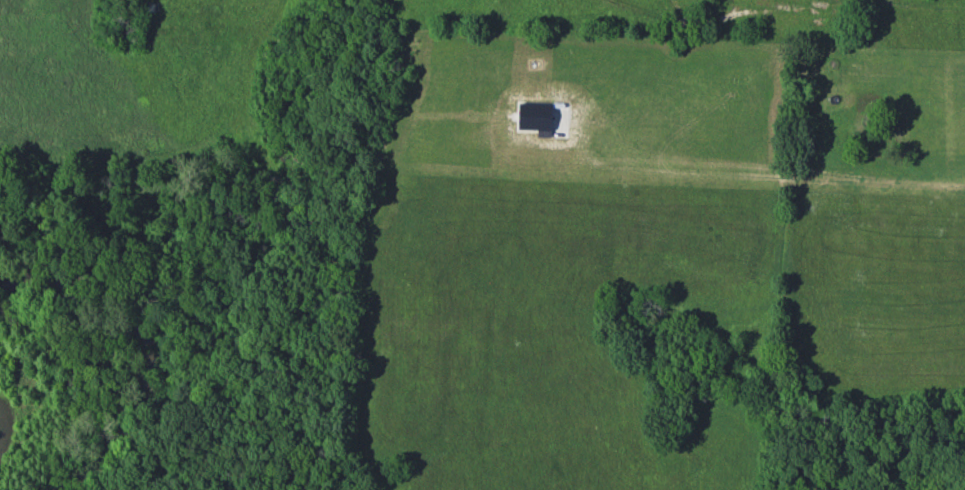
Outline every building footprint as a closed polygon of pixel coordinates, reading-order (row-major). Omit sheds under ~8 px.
[(518,130),(543,131),(543,137),(549,137),(549,131),(551,131),(552,103),(518,102),(518,130)]
